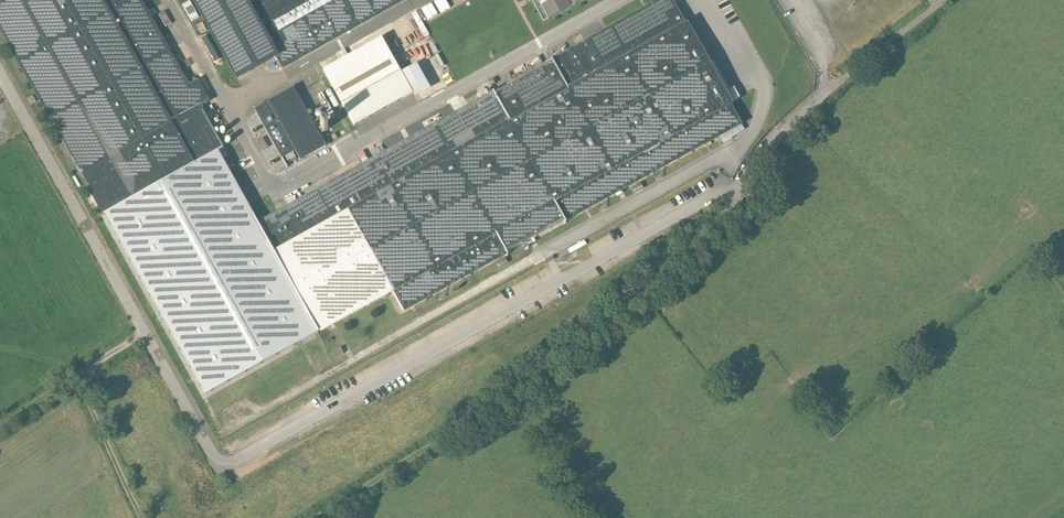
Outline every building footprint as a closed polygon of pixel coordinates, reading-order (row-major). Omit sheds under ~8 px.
[(143,0),(0,0),(0,42),(100,218),(226,147),(143,0)] [(245,0),(188,0),(234,82),(277,57),(245,0)] [(277,57),(284,69),(406,0),(245,0),(277,57)] [(672,0),(657,0),(259,225),(323,337),(393,297),(407,321),(746,130),(672,0)] [(544,23),(587,0),(531,0),(544,23)] [(385,35),(322,71),(355,129),(431,86),(417,61),(404,69),(385,35)] [(329,148),(294,87),(253,111),(282,161),(293,154),(299,164),(329,148)]
